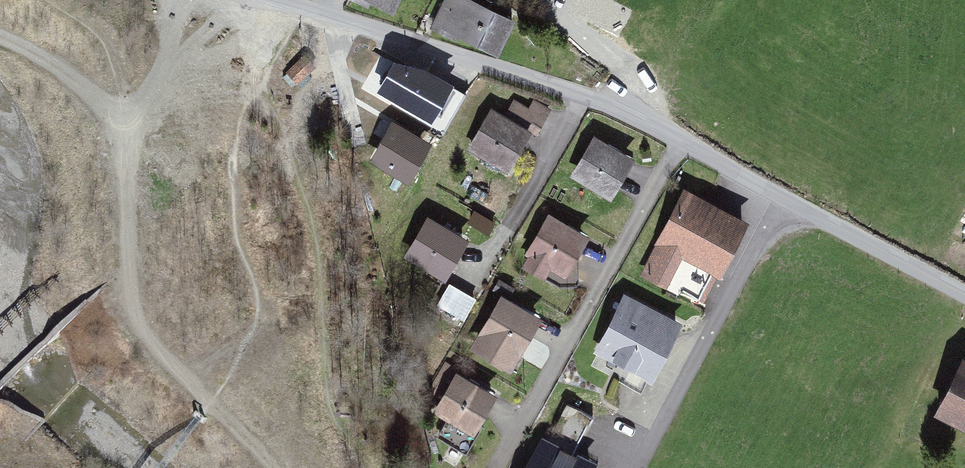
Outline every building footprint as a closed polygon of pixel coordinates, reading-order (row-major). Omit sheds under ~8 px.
[(395,0),(351,0),(386,18),(395,0)] [(458,0),(438,0),(425,30),(489,57),(505,20),(458,0)] [(418,80),(381,60),(362,96),(399,116),(418,80)] [(499,122),(524,135),(534,140),(547,114),(529,105),(525,112),(508,104),(499,122)] [(499,122),(480,111),(457,151),(501,176),(524,135),(499,122)] [(410,137),(387,123),(364,159),(401,183),(420,153),(406,144),(410,137)] [(626,159),(585,137),(561,180),(603,203),(626,159)] [(739,225),(676,193),(635,273),(697,305),(739,225)] [(577,237),(540,216),(511,265),(556,290),(572,262),(565,258),(577,237)] [(462,240),(421,217),(398,260),(438,282),(462,240)] [(670,322),(615,295),(586,353),(642,380),(670,322)] [(534,318),(491,297),(464,351),(508,373),(534,318)] [(949,353),(919,413),(964,435),(964,361),(949,353)] [(485,392),(449,370),(425,410),(443,421),(433,437),(460,453),(479,421),(470,416),(485,392)] [(529,444),(516,467),(576,467),(529,444)]
